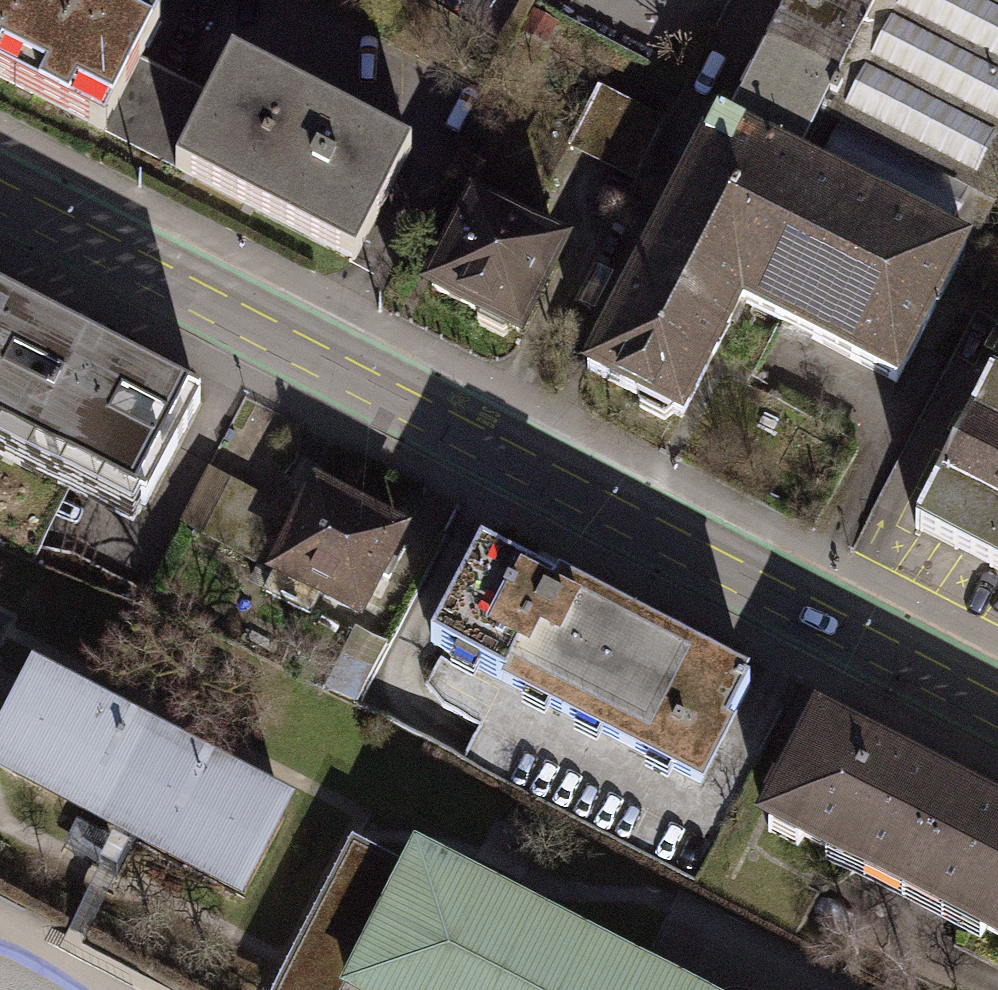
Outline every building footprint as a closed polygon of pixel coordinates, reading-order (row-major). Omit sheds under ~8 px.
[(115,0),(0,0),(0,77),(104,131),(105,130),(141,60),(160,23),(115,0)] [(728,125),(719,120),(652,250),(650,249),(648,253),(742,303),(897,385),(970,244),(997,189),(997,0),(792,0),(728,125)] [(177,79),(141,60),(105,130),(141,149),(177,79)] [(412,152),(232,60),(213,97),(176,167),(175,169),(355,262),(412,152)] [(213,97),(177,79),(141,149),(176,167),(213,97)] [(666,123),(598,88),(570,142),(639,176),(666,123)] [(502,223),(474,208),(432,289),(479,314),(479,325),(502,337),(511,330),(518,334),(560,253),(531,238),(534,233),(505,218),(502,223)] [(742,303),(648,253),(588,368),(641,395),(641,407),(665,420),(674,413),(682,417),(742,303)] [(200,404),(0,302),(0,436),(145,510),(200,404)] [(997,572),(997,388),(990,384),(915,530),(997,572)] [(239,485),(208,469),(179,525),(210,541),(211,539),(237,489),(239,485)] [(302,522),(237,489),(211,539),(276,572),(302,522)] [(399,534),(318,492),(302,522),(276,572),(265,592),(310,615),(320,595),(357,614),(399,534)] [(750,688),(481,549),(431,645),(700,784),(750,688)] [(371,675),(344,661),(330,689),(357,703),(371,675)] [(29,682),(0,736),(0,767),(125,832),(133,837),(245,895),(287,816),(29,682)] [(804,837),(907,890),(956,795),(819,724),(770,819),(774,821),(768,832),(798,848),(804,837)] [(907,890),(997,937),(997,817),(956,795),(907,890)] [(417,856),(405,877),(352,850),(281,989),(676,989),(417,856)]
